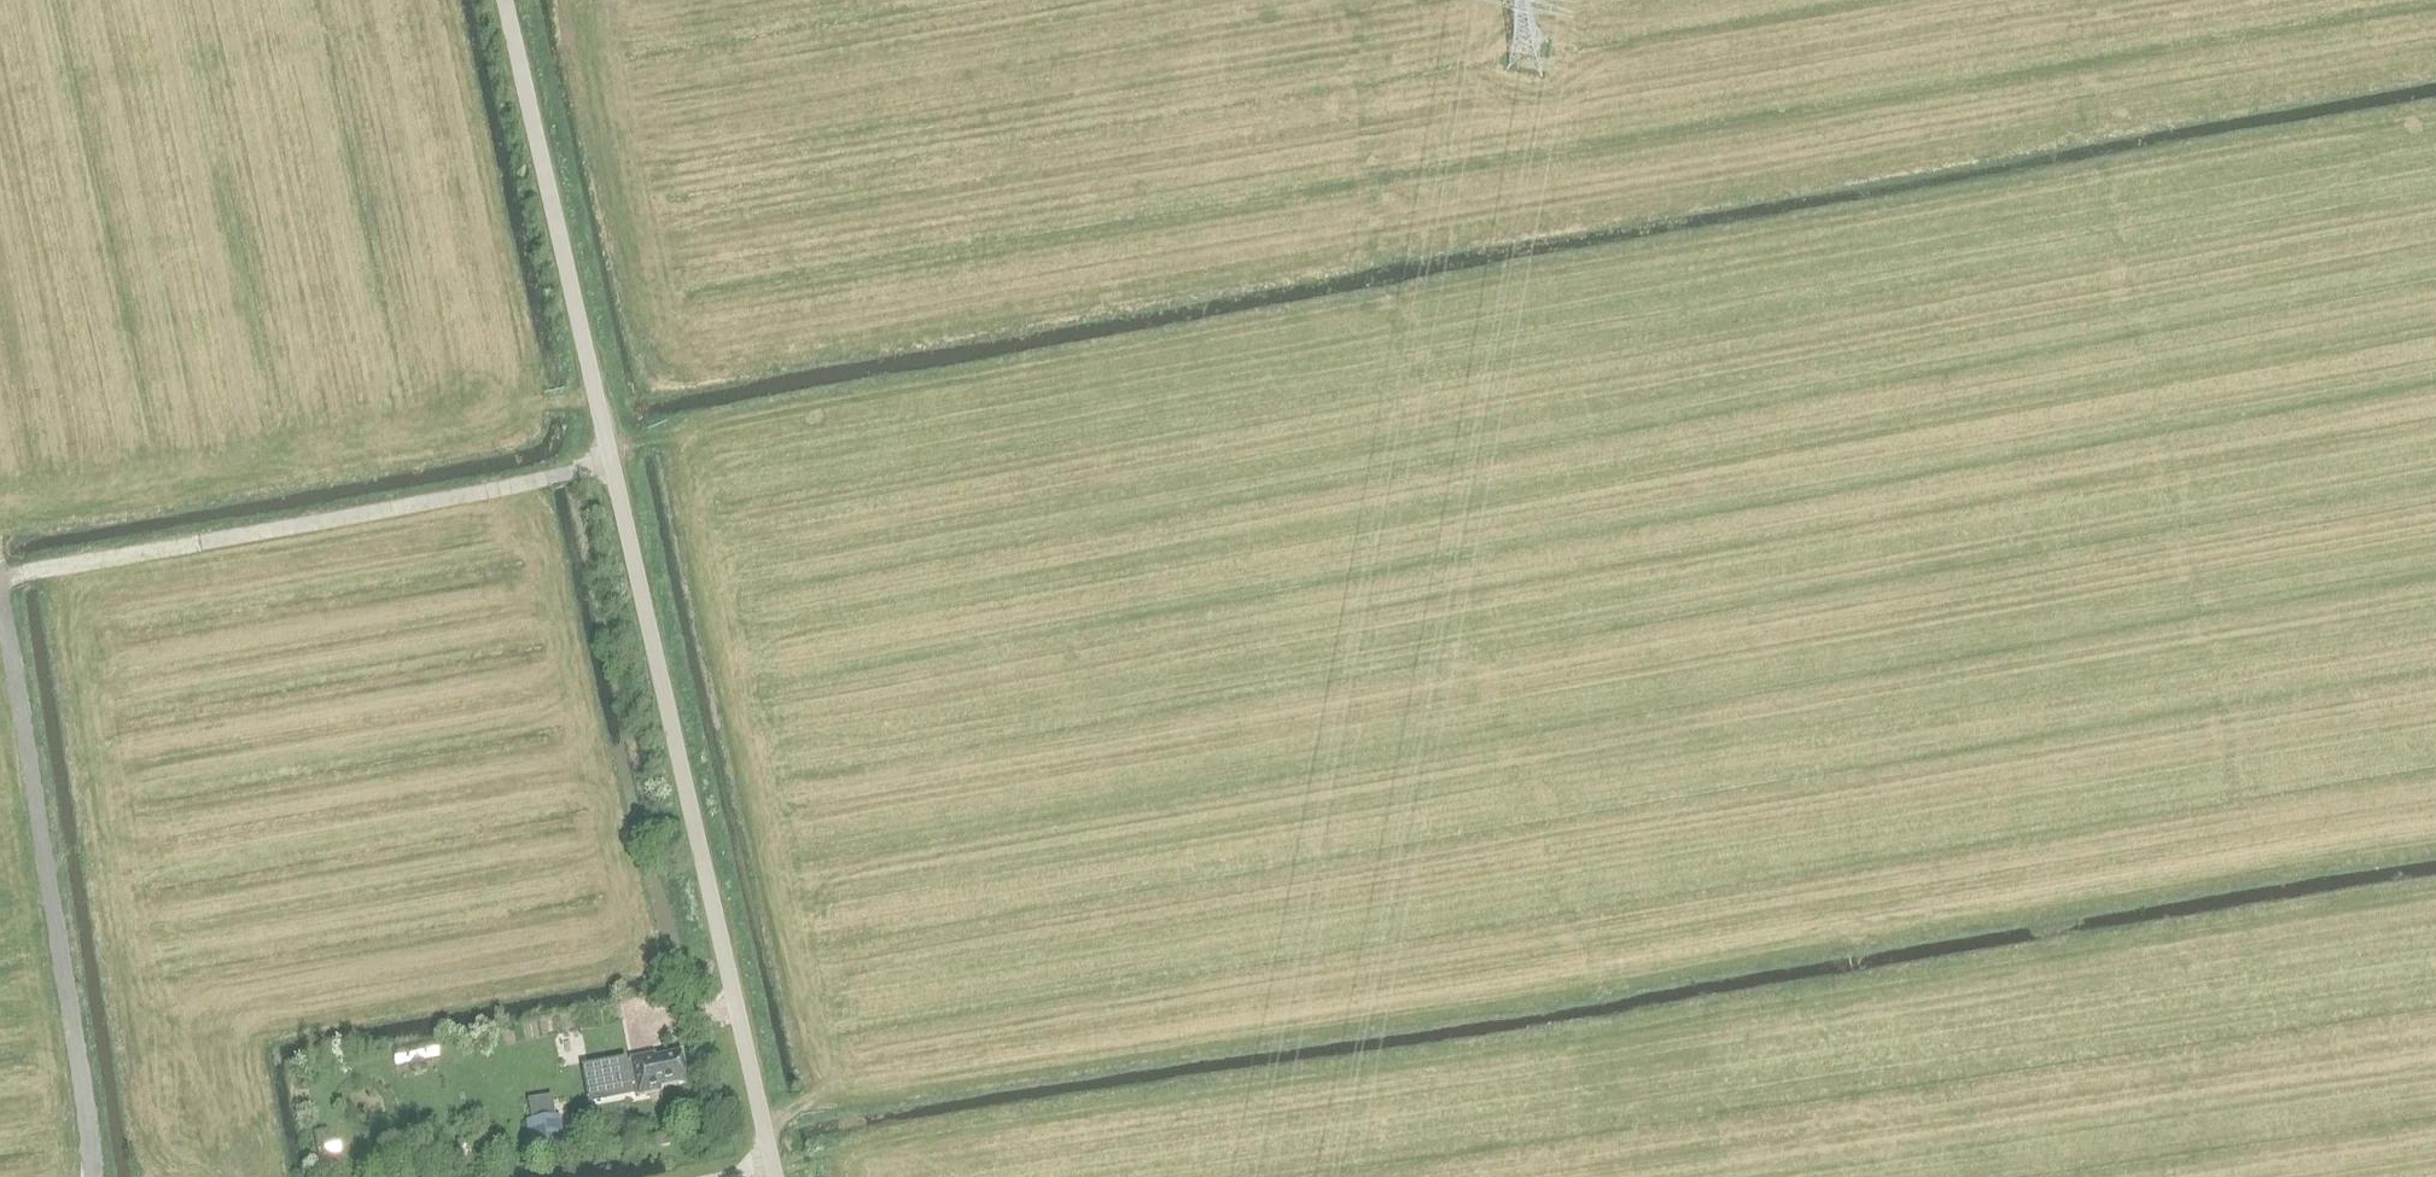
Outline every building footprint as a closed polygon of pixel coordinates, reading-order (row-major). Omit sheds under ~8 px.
[(439,1062),(439,1046),(400,1046),(401,1062),(439,1062)] [(628,1062),(590,1070),(595,1094),(633,1086),(635,1096),(659,1091),(658,1088),(685,1083),(679,1053),(652,1058),(652,1055),(628,1059),(628,1062)] [(565,1150),(561,1115),(525,1119),(530,1154),(565,1150)] [(325,1158),(341,1154),(334,1127),(318,1131),(325,1158)] [(650,1148),(670,1144),(668,1134),(648,1138),(650,1148)] [(468,1139),(457,1141),(462,1165),(473,1163),(468,1139)] [(438,1167),(436,1151),(422,1153),(424,1169),(438,1167)]
